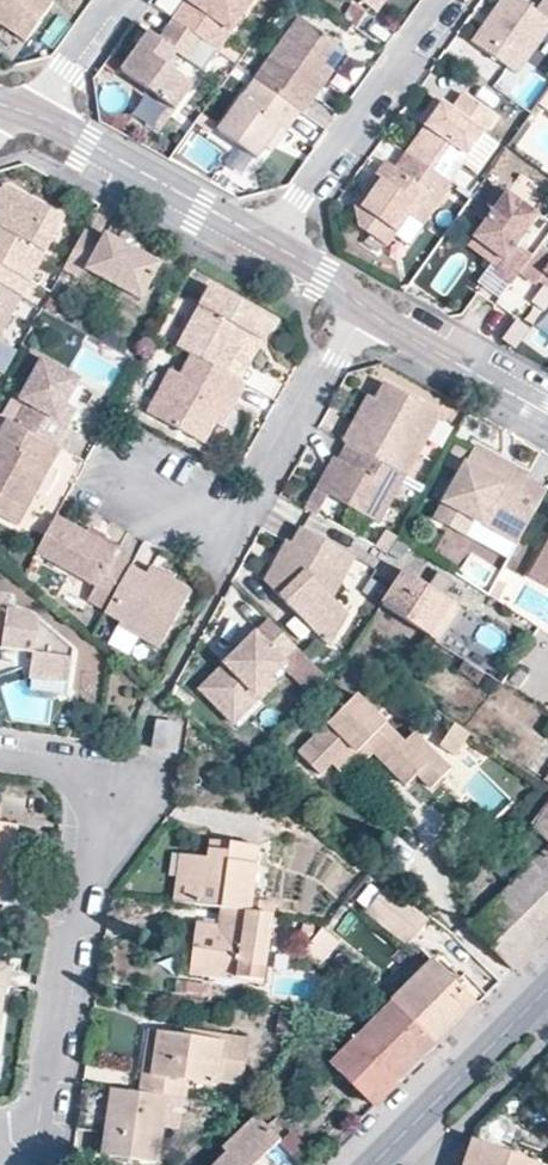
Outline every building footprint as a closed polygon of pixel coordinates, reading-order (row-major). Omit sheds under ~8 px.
[(26,42),(53,4),(47,0),(0,0),(0,23),(26,42)] [(177,24),(204,43),(219,54),(257,0),(193,0),(191,3),(177,24)] [(379,14),(388,0),(359,0),(379,14)] [(536,13),(517,0),(501,0),(488,19),(494,22),(488,30),(483,26),(471,43),(521,78),(547,39),(547,0),(545,0),(536,13)] [(186,1),(173,21),(177,24),(191,3),(186,1)] [(488,19),(483,26),(488,30),(494,22),(488,19)] [(177,24),(173,21),(159,41),(148,56),(138,50),(121,76),(174,114),(192,89),(167,71),(177,54),(190,63),(204,43),(177,24)] [(304,113),(306,114),(328,83),(318,75),(324,67),(338,48),(300,21),(257,80),(304,113)] [(148,56),(159,41),(149,34),(138,50),(148,56)] [(318,75),(328,83),(334,74),(324,67),(318,75)] [(304,113),(257,80),(219,133),(257,160),(267,146),(281,127),(291,133),(304,113)] [(434,131),(413,161),(456,190),(502,122),(470,100),(459,118),(448,110),(434,131)] [(425,126),(434,131),(448,110),(440,104),(425,126)] [(281,127),(267,146),(277,153),(291,133),(281,127)] [(430,232),(459,192),(456,190),(413,161),(404,175),(398,171),(389,184),(384,180),(362,212),(365,234),(394,253),(416,221),(430,232)] [(393,168),(384,180),(389,184),(398,171),(393,168)] [(20,299),(64,221),(8,190),(0,204),(0,228),(2,229),(0,233),(0,288),(20,299)] [(547,234),(547,223),(507,193),(473,238),(504,261),(500,265),(516,277),(519,273),(524,266),(547,234)] [(86,232),(64,269),(83,280),(88,270),(144,302),(164,267),(133,250),(118,241),(106,234),(102,241),(86,232)] [(524,266),(540,278),(544,274),(547,277),(547,234),(524,266)] [(118,241),(133,250),(137,243),(122,235),(118,241)] [(504,261),(473,238),(467,245),(498,268),(500,265),(504,261)] [(500,265),(498,268),(495,272),(511,284),(516,277),(500,265)] [(540,278),(524,266),(519,273),(535,285),(538,281),(540,278)] [(538,281),(543,285),(547,288),(547,277),(544,274),(540,278),(538,281)] [(543,285),(530,302),(543,311),(547,304),(547,288),(543,285)] [(20,299),(0,288),(0,333),(20,299)] [(194,360),(226,378),(248,338),(262,345),(273,324),(211,289),(176,350),(194,360)] [(501,339),(515,350),(530,329),(516,319),(501,339)] [(239,385),(262,345),(248,338),(226,378),(239,385)] [(8,348),(0,343),(0,364),(8,348)] [(16,420),(58,445),(74,418),(63,412),(69,401),(83,377),(44,355),(20,398),(27,401),(16,420)] [(232,411),(245,389),(239,385),(226,378),(194,360),(182,380),(171,374),(147,416),(200,446),(211,427),(223,406),(232,411)] [(360,416),(345,442),(351,446),(408,476),(442,415),(389,384),(381,399),(369,421),(360,416)] [(369,421),(381,399),(372,394),(360,416),(369,421)] [(63,412),(74,418),(80,407),(69,401),(63,412)] [(220,432),(232,411),(223,406),(211,427),(220,432)] [(63,447),(58,445),(16,420),(10,417),(0,436),(0,513),(21,525),(35,500),(27,495),(45,463),(52,467),(63,447)] [(381,526),(408,476),(351,446),(343,460),(338,470),(331,466),(318,488),(381,526)] [(518,546),(547,492),(528,481),(530,478),(509,466),(503,477),(493,471),(499,460),(476,447),(435,520),(464,536),(472,521),(518,546)] [(336,457),(331,466),(338,470),(343,460),(336,457)] [(503,477),(509,466),(499,460),(493,471),(503,477)] [(35,500),(52,467),(45,463),(27,495),(35,500)] [(106,611),(131,568),(113,558),(118,550),(57,515),(36,551),(94,585),(87,600),(106,611)] [(358,560),(306,530),(297,548),(293,545),(281,564),(288,568),(283,576),(276,574),(269,586),(328,648),(343,635),(354,621),(335,600),(358,560)] [(533,573),(547,581),(547,547),(533,573)] [(288,568),(281,564),(276,574),(283,576),(288,568)] [(147,578),(131,568),(106,611),(104,613),(122,623),(121,627),(161,648),(189,599),(186,589),(152,570),(147,578)] [(405,571),(381,606),(433,641),(456,605),(405,571)] [(3,652),(9,610),(11,596),(0,595),(0,652),(3,652)] [(433,641),(438,643),(440,644),(463,609),(456,605),(433,641)] [(9,610),(3,652),(2,664),(15,666),(33,669),(39,624),(40,621),(30,613),(9,610)] [(39,624),(33,669),(31,681),(59,685),(69,686),(74,652),(39,624)] [(326,682),(271,624),(231,662),(236,667),(227,675),(222,670),(198,692),(233,729),(279,687),(275,682),(285,673),(309,700),(326,682)] [(477,648),(467,662),(473,666),(482,652),(477,648)] [(473,666),(487,675),(496,662),(482,652),(473,666)] [(227,675),(236,667),(231,662),(222,670),(227,675)] [(478,688),(487,675),(473,666),(467,662),(458,674),(478,688)] [(320,776),(332,765),(350,748),(360,758),(368,750),(373,755),(406,787),(417,776),(431,790),(453,768),(416,732),(405,742),(358,696),(298,753),(320,776)] [(152,751),(175,755),(180,726),(156,722),(152,751)] [(455,723),(450,732),(460,739),(465,730),(455,723)] [(460,739),(450,732),(441,745),(455,755),(470,733),(465,730),(460,739)] [(350,748),(332,765),(342,776),(360,758),(350,748)] [(365,763),(373,755),(368,750),(360,758),(365,763)] [(534,829),(547,843),(547,809),(534,829)] [(3,905),(9,904),(16,898),(18,891),(19,884),(18,882),(17,878),(15,875),(12,874),(15,851),(18,827),(0,824),(0,905),(3,905)] [(187,856),(180,905),(221,910),(252,915),(261,848),(249,846),(231,844),(229,853),(228,862),(207,859),(187,856)] [(209,850),(207,859),(228,862),(229,853),(209,850)] [(547,933),(547,852),(471,929),(511,970),(547,933)] [(179,855),(172,904),(180,905),(187,856),(179,855)] [(427,920),(388,890),(367,914),(405,946),(427,920)] [(265,983),(274,917),(252,915),(221,910),(217,939),(215,952),(194,950),(189,976),(235,983),(236,979),(265,983)] [(312,928),(303,926),(301,937),(310,939),(312,928)] [(316,964),(326,951),(334,942),(318,931),(309,947),(302,954),(316,964)] [(434,1046),(476,1004),(432,961),(391,1002),(434,1046)] [(6,994),(8,980),(10,969),(0,967),(0,993),(6,994)] [(373,1108),(434,1046),(391,1002),(328,1065),(373,1108)] [(151,1077),(158,1032),(148,1030),(143,1060),(141,1076),(151,1077)] [(167,1099),(185,1102),(188,1084),(218,1088),(218,1086),(241,1089),(248,1040),(210,1034),(209,1041),(158,1032),(151,1077),(141,1076),(138,1095),(167,1099)] [(113,1091),(109,1120),(103,1157),(155,1164),(157,1164),(167,1099),(138,1095),(113,1091)] [(266,1156),(280,1142),(254,1117),(223,1150),(226,1153),(214,1164),(256,1164),(266,1156)] [(478,1141),(469,1164),(541,1164),(478,1141)] [(266,1156),(256,1164),(275,1164),(266,1156)]
